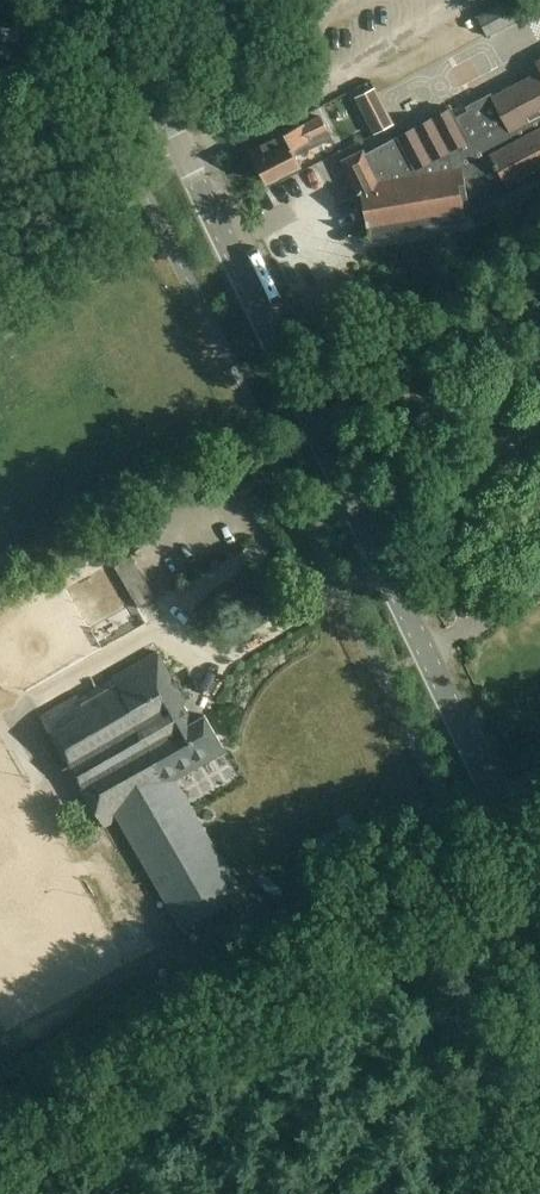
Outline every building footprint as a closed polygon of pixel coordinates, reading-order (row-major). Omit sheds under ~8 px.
[(343,161),(364,203),(368,227),(369,227),(371,238),(466,222),(465,217),(513,191),(509,184),(539,167),(539,73),(457,117),(452,109),(366,155),(364,150),(343,161)] [(375,122),(390,114),(379,93),(364,100),(375,122)] [(295,147),(329,130),(322,115),(306,123),(306,122),(252,149),(267,180),(302,163),(295,150),(296,149),(295,147)] [(83,186),(91,182),(87,176),(80,180),(83,186)] [(159,649),(44,715),(105,828),(127,817),(185,919),(234,891),(171,782),(227,750),(206,714),(192,723),(182,706),(189,702),(159,649)]
